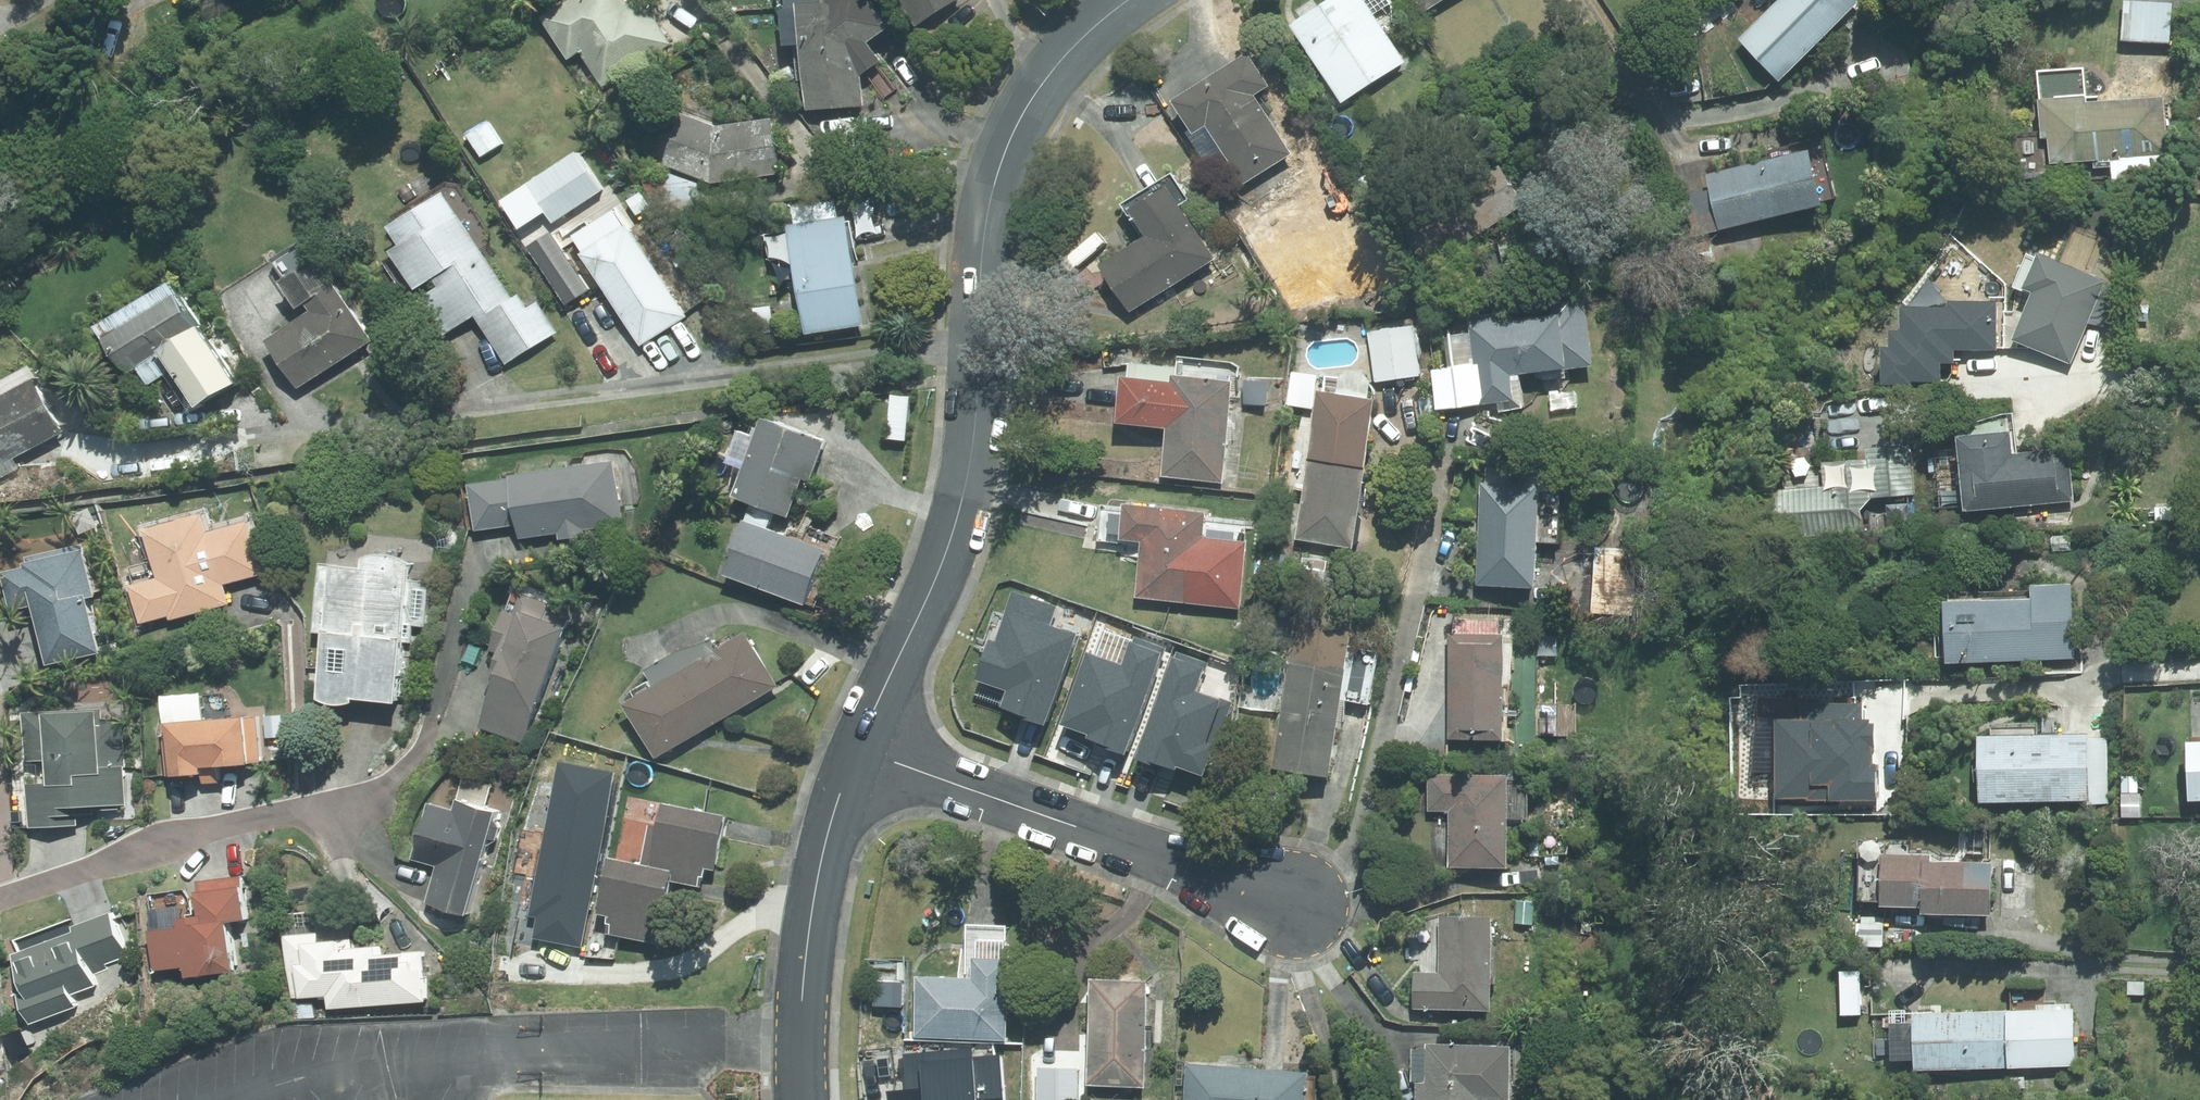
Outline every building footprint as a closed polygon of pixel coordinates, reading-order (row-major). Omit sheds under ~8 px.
[(623,0),(568,0),(539,19),(567,61),(580,53),(602,88),(671,43),(643,0),(624,0),(623,0)] [(796,4),(803,110),(862,106),(860,77),(880,63),(867,43),(887,30),(867,0),(824,0),(821,2),(796,4)] [(957,0),(895,0),(913,28),(957,0)] [(1289,25),(1339,103),(1402,63),(1362,0),(1328,0),(1289,25)] [(1442,0),(1414,0),(1422,12),(1442,0)] [(1857,0),(1778,0),(1738,38),(1779,79),(1858,1),(1857,0)] [(2169,44),(2172,1),(2157,0),(2123,0),(2120,40),(2169,44)] [(1289,154),(1252,95),(1266,86),(1245,52),(1168,100),(1190,134),(1203,127),(1240,185),(1289,154)] [(2088,95),(2037,99),(2040,139),(2047,139),(2049,164),(2096,160),(2097,168),(2129,166),(2128,159),(2166,156),(2162,96),(2088,102),(2088,95)] [(716,127),(681,113),(661,164),(676,171),(641,177),(661,214),(701,209),(697,179),(710,184),(780,174),(773,119),(716,127)] [(497,139),(488,127),(475,137),(483,149),(497,139)] [(1809,150),(1707,174),(1720,229),(1822,205),(1809,150)] [(602,190),(576,151),(527,184),(553,223),(602,190)] [(1423,268),(1522,205),(1496,164),(1452,192),(1446,182),(1391,217),(1423,268)] [(1846,193),(1842,178),(1829,181),(1833,197),(1846,193)] [(1127,313),(1214,259),(1166,184),(1126,209),(1143,236),(1097,264),(1127,313)] [(399,246),(389,253),(414,292),(432,281),(436,288),(419,300),(442,337),(473,317),(504,366),(556,334),(537,303),(527,309),(518,295),(511,299),(445,193),(389,229),(399,246)] [(861,325),(842,217),(784,227),(803,335),(861,325)] [(533,250),(550,240),(539,221),(522,231),(533,250)] [(685,318),(626,224),(579,253),(639,347),(685,318)] [(264,332),(298,384),(374,335),(317,247),(277,272),(296,301),(304,295),(309,303),(264,332)] [(2011,340),(2071,364),(2105,280),(2035,252),(2020,289),(2030,293),(2011,340)] [(588,290),(566,256),(546,269),(568,303),(588,290)] [(196,407),(236,380),(176,287),(103,334),(128,373),(161,351),(196,407)] [(1435,411),(1512,402),(1509,377),(1591,367),(1583,298),(1550,303),(1551,316),(1512,321),(1511,312),(1466,317),(1469,333),(1444,337),(1448,368),(1431,370),(1435,411)] [(1375,383),(1421,376),(1413,326),(1367,333),(1375,383)] [(1159,476),(1221,483),(1232,383),(1176,376),(1177,368),(1127,363),(1125,378),(1117,377),(1112,423),(1164,429),(1159,476)] [(63,427),(31,368),(0,385),(0,461),(63,427)] [(1294,541),(1351,549),(1373,400),(1316,392),(1294,541)] [(760,412),(729,492),(784,514),(801,472),(809,475),(824,437),(760,412)] [(1962,513),(2073,500),(2068,448),(2012,454),(2010,431),(1953,437),(1962,513)] [(1777,539),(1863,533),(1861,510),(1871,498),(1913,495),(1909,444),(1866,447),(1867,459),(1821,463),(1824,487),(1773,491),(1777,539)] [(519,536),(623,522),(614,457),(509,471),(510,474),(468,481),(475,528),(517,523),(519,536)] [(1534,589),(1539,486),(1482,483),(1476,586),(1534,589)] [(1204,513),(1120,505),(1117,540),(1140,543),(1134,599),(1195,605),(1204,513)] [(222,582),(262,570),(247,515),(203,527),(198,509),(140,525),(154,575),(128,582),(139,623),(169,614),(170,619),(228,603),(222,582)] [(827,546),(744,513),(722,568),(805,602),(827,546)] [(2052,554),(2070,552),(2068,536),(2051,538),(2052,554)] [(2039,552),(2040,540),(2027,539),(2026,551),(2039,552)] [(85,592),(93,590),(81,540),(19,555),(19,558),(0,563),(0,570),(7,604),(31,598),(45,659),(47,658),(50,671),(98,660),(95,647),(98,646),(85,592)] [(1594,545),(1591,604),(1636,606),(1640,549),(1594,545)] [(426,626),(431,581),(408,579),(408,575),(361,570),(362,562),(330,559),(317,691),(396,699),(401,643),(410,644),(411,625),(426,626)] [(1944,665),(2074,659),(2071,584),(2029,585),(2030,598),(1941,602),(1944,665)] [(479,729),(526,745),(571,616),(546,608),(549,600),(521,589),(514,609),(504,606),(489,648),(495,651),(489,668),(499,671),(479,729)] [(1365,705),(1373,662),(1342,657),(1348,627),(1298,618),(1271,769),(1325,778),(1340,691),(1346,693),(1344,701),(1365,705)] [(1499,635),(1500,621),(1453,619),(1452,634),(1448,634),(1445,741),(1501,742),(1504,635),(1499,635)] [(653,754),(778,681),(745,624),(620,697),(653,754)] [(1041,695),(1148,733),(1166,682),(1059,645),(1041,695)] [(25,827),(75,825),(74,815),(90,814),(91,811),(116,810),(117,806),(124,805),(120,718),(101,719),(100,707),(20,711),(23,760),(40,759),(41,780),(23,781),(25,827)] [(220,762),(263,758),(259,710),(165,717),(170,773),(205,770),(206,781),(221,779),(220,762)] [(283,714),(265,715),(267,738),(285,736),(283,714)] [(2088,803),(2087,734),(1976,736),(1977,804),(2088,803)] [(2199,802),(2199,743),(2184,743),(2186,802),(2199,802)] [(1446,868),(1505,869),(1507,776),(1426,775),(1426,812),(1447,812),(1446,868)] [(497,821),(499,810),(463,799),(459,812),(433,804),(416,860),(442,868),(432,904),(469,914),(489,846),(497,842),(501,829),(497,821)] [(650,815),(640,862),(673,870),(671,877),(702,884),(706,864),(716,866),(727,814),(663,800),(659,817),(650,815)] [(673,870),(640,862),(608,855),(597,907),(612,910),(608,929),(670,942),(678,891),(668,890),(671,877),(673,870)] [(1919,916),(1989,916),(1990,864),(1929,863),(1930,855),(1878,855),(1878,908),(1920,909),(1919,916)] [(249,917),(244,876),(200,882),(201,888),(193,889),(196,913),(177,915),(179,926),(151,929),(156,972),(184,968),(185,975),(234,969),(228,920),(249,917)] [(129,956),(111,908),(71,923),(73,929),(12,951),(25,986),(17,989),(28,1021),(77,1003),(72,991),(97,982),(95,977),(112,971),(110,964),(129,956)] [(1412,1010),(1490,1012),(1493,919),(1439,917),(1437,974),(1414,973),(1412,1010)] [(317,936),(317,932),(284,933),(286,966),(296,965),(299,997),(329,995),(330,1007),(427,1000),(423,950),(403,952),(403,949),(377,951),(376,942),(353,944),(353,939),(339,940),(338,934),(317,936)] [(914,1034),(1006,1037),(1008,952),(971,951),(970,972),(915,971),(914,1034)] [(1086,1084),(1143,1086),(1148,976),(1090,975),(1086,1084)] [(293,1017),(315,1015),(313,999),(292,1001),(293,1017)] [(2008,1012),(2011,1069),(2077,1066),(2074,1009),(2008,1012)] [(1915,1073),(2011,1069),(2008,1012),(1912,1016),(1915,1073)] [(1511,1049),(1427,1045),(1426,1084),(1416,1083),(1416,1099),(1509,1099),(1511,1049)] [(1306,1065),(1185,1060),(1184,1099),(1304,1099),(1306,1065)] [(1078,1065),(1039,1065),(1039,1099),(1078,1099),(1078,1065)]
